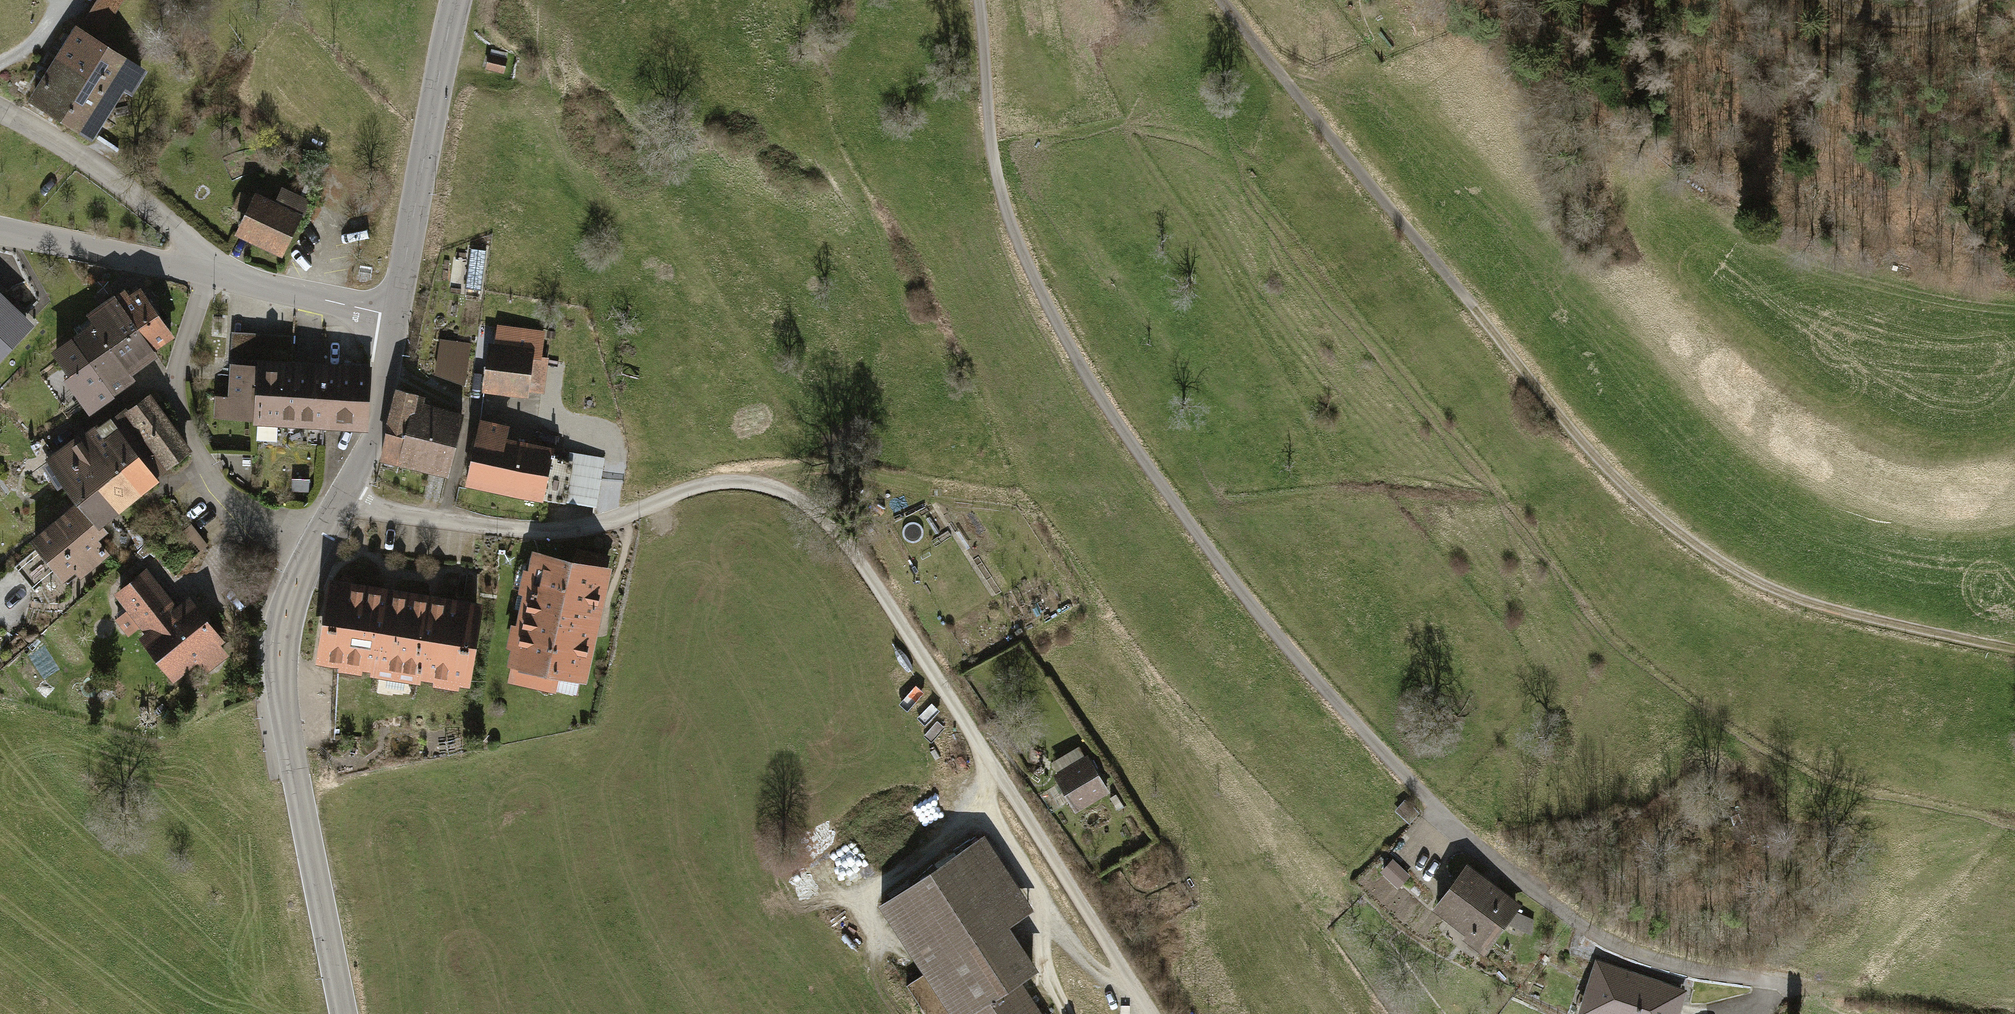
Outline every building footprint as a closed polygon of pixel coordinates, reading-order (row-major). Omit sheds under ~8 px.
[(81,22),(102,35),(124,0),(95,0),(81,22)] [(78,32),(62,57),(86,72),(83,77),(113,96),(120,84),(128,89),(140,71),(78,32)] [(88,135),(113,96),(83,77),(86,72),(62,57),(34,101),(88,135)] [(487,58),(483,73),(506,78),(509,63),(487,58)] [(256,199),(240,230),(281,250),(297,218),(256,199)] [(481,290),(486,250),(470,248),(465,288),(481,290)] [(124,293),(116,298),(151,348),(171,334),(157,314),(158,313),(143,292),(129,301),(124,293)] [(96,327),(127,371),(153,352),(151,348),(116,298),(89,318),(96,327)] [(0,300),(0,346),(7,339),(11,343),(19,335),(15,331),(23,323),(0,300)] [(96,327),(75,343),(108,385),(127,371),(96,327)] [(490,350),(485,384),(525,389),(530,357),(540,358),(543,333),(498,327),(495,351),(490,350)] [(291,362),(292,335),(231,331),(230,358),(291,362)] [(470,344),(439,340),(434,375),(464,387),(470,344)] [(114,393),(108,385),(75,343),(56,356),(70,376),(66,379),(78,397),(82,393),(93,409),(114,393)] [(546,359),(540,358),(530,357),(525,389),(541,391),(546,359)] [(349,372),(324,371),(324,422),(367,425),(370,373),(367,373),(368,364),(350,362),(349,372)] [(278,420),(324,422),(324,371),(324,365),(309,364),(308,377),(282,375),(283,368),(260,367),(257,419),(257,438),(276,439),(278,420)] [(231,417),(257,419),(260,367),(234,365),(231,417)] [(381,456),(400,461),(416,395),(397,389),(381,456)] [(423,398),(416,395),(400,461),(430,468),(430,467),(448,471),(461,419),(420,408),(423,398)] [(147,398),(129,411),(168,464),(186,450),(157,411),(164,406),(158,399),(152,404),(147,398)] [(153,476),(168,464),(129,411),(125,410),(112,421),(153,476)] [(137,488),(153,476),(112,421),(88,437),(102,455),(108,463),(115,456),(137,488)] [(467,481),(519,494),(529,446),(504,442),(506,431),(496,429),(497,426),(481,421),(467,481)] [(243,433),(233,432),(231,449),(242,450),(243,433)] [(64,483),(70,491),(89,475),(99,470),(93,461),(102,455),(88,437),(82,441),(81,438),(50,461),(58,474),(53,477),(59,486),(64,483)] [(552,452),(529,446),(519,494),(564,501),(566,490),(571,461),(567,461),(550,458),(552,452)] [(568,453),(567,461),(571,461),(566,490),(594,495),(600,459),(568,453)] [(108,463),(102,455),(93,461),(99,470),(89,475),(114,508),(137,488),(115,456),(108,463)] [(114,508),(89,475),(70,491),(81,505),(73,512),(93,538),(103,530),(96,522),(114,508)] [(308,480),(293,479),(292,489),(307,490),(308,480)] [(73,512),(34,541),(38,546),(15,566),(34,590),(59,571),(63,576),(85,557),(90,564),(105,552),(93,538),(73,512)] [(195,556),(205,548),(187,526),(177,534),(195,556)] [(577,693),(607,558),(578,552),(575,564),(538,556),(534,573),(518,570),(513,589),(530,592),(511,678),(577,693)] [(177,613),(146,574),(120,594),(151,633),(145,638),(173,674),(218,639),(190,603),(177,613)] [(374,672),(395,676),(405,596),(333,585),(321,656),(375,664),(374,672)] [(477,608),(405,596),(395,676),(417,679),(418,671),(466,679),(477,608)] [(1070,814),(1105,794),(1101,786),(1104,784),(1091,760),(1087,762),(1084,757),(1049,776),(1070,814)] [(1393,815),(1402,823),(1413,811),(1404,803),(1393,815)] [(871,907),(941,1013),(1039,1013),(1018,981),(1031,972),(1003,929),(1029,912),(980,836),(871,907)] [(1406,878),(1387,862),(1377,874),(1395,890),(1406,878)] [(1515,905),(1462,865),(1425,912),(1458,937),(1453,944),(1473,959),(1497,928),(1508,914),(1515,905)] [(1497,928),(1527,940),(1534,925),(1508,914),(1497,928)] [(1588,963),(1571,1013),(1673,1013),(1680,995),(1588,963)]
